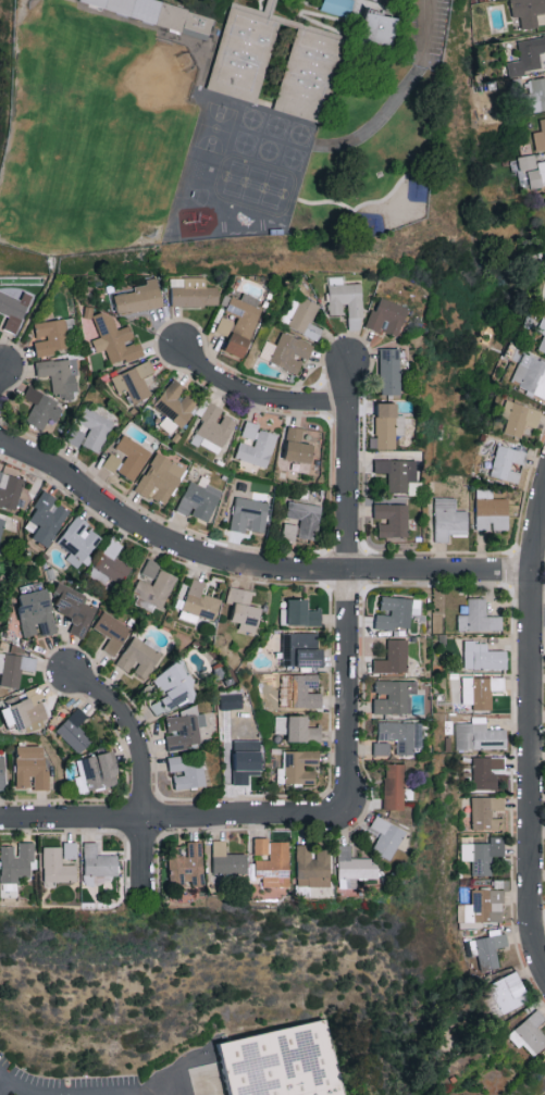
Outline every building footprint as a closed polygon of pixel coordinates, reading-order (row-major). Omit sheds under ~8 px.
[(79,5),(82,0),(148,0),(162,4),(196,15),(216,22),(210,42),(196,38),(129,20),(80,5),(79,5)] [(321,9),(348,18),(354,0),(324,0),(321,9)] [(512,16),(520,15),(521,28),(538,26),(537,13),(544,12),(544,0),(510,0),(512,16)] [(329,116),(323,130),(262,110),(210,92),(216,71),(235,8),(261,14),(327,32),(354,38),(344,70),(329,116)] [(400,20),(396,52),(394,52),(361,45),(368,14),(394,18),(400,20)] [(521,59),(507,61),(509,76),(525,74),(525,69),(542,67),(540,51),(544,51),(544,35),(518,39),(521,59)] [(527,80),(533,112),(544,109),(544,76),(527,80)] [(541,130),(533,131),(535,150),(544,149),(544,115),(540,116),(541,130)] [(535,161),(534,154),(510,158),(511,169),(518,168),(521,189),(544,186),(544,160),(535,161)] [(163,305),(157,276),(146,278),(147,283),(133,286),(134,291),(114,295),(118,313),(163,305)] [(171,305),(219,304),(218,285),(206,285),(206,276),(170,277),(171,305)] [(361,283),(344,283),(344,276),(328,277),(330,314),(343,314),(343,304),(347,304),(348,327),(363,326),(361,283)] [(25,291),(21,299),(0,290),(0,312),(8,315),(3,328),(16,333),(32,294),(25,291)] [(243,357),(261,308),(256,307),(260,297),(243,291),(240,299),(231,295),(225,311),(237,315),(235,322),(221,316),(215,331),(228,336),(223,349),(243,357)] [(316,340),(322,329),(309,322),(318,306),(295,293),(280,320),(316,340)] [(382,330),(398,336),(409,307),(381,297),(376,310),(372,308),(365,326),(381,332),(382,330)] [(144,354),(139,338),(134,340),(129,325),(118,329),(112,310),(93,316),(100,337),(93,339),(96,351),(106,349),(111,364),(144,354)] [(544,352),(544,317),(539,315),(533,329),(544,333),(537,349),(544,352)] [(34,322),(36,339),(35,339),(36,356),(57,353),(56,348),(70,347),(69,333),(75,332),(73,317),(34,322)] [(259,358),(298,371),(303,358),(308,360),(313,343),(281,333),(277,344),(265,340),(259,358)] [(400,393),(399,348),(380,348),(381,394),(400,393)] [(523,352),(509,380),(526,389),(525,391),(544,401),(544,400),(544,363),(523,352)] [(36,362),(37,376),(51,375),(53,393),(63,392),(63,399),(77,398),(73,358),(36,362)] [(152,394),(143,376),(155,371),(149,359),(111,377),(118,391),(127,387),(134,403),(152,394)] [(184,391),(186,388),(174,378),(153,404),(180,426),(199,403),(184,391)] [(57,421),(65,404),(28,387),(23,397),(34,402),(26,421),(43,429),(49,417),(57,421)] [(521,437),(523,425),(537,427),(541,408),(505,401),(499,432),(521,437)] [(224,448),(237,420),(222,413),(223,409),(209,402),(190,442),(199,446),(203,438),(224,448)] [(370,449),(395,448),(395,435),(404,435),(403,414),(396,414),(396,402),(376,402),(376,437),(370,437),(370,449)] [(90,428),(82,444),(98,452),(114,422),(85,406),(77,421),(90,428)] [(242,436),(255,439),(259,423),(246,420),(242,436)] [(85,430),(71,427),(67,443),(81,446),(85,430)] [(255,444),(239,441),(235,459),(269,466),(275,432),(258,429),(255,444)] [(127,455),(117,471),(133,480),(151,450),(123,433),(115,447),(127,455)] [(488,476),(517,482),(520,471),(508,469),(510,461),(523,464),(526,451),(496,444),(488,476)] [(135,490),(149,497),(149,496),(166,504),(184,466),(154,451),(135,490)] [(116,471),(121,457),(108,452),(103,467),(116,471)] [(388,472),(388,493),(421,494),(421,481),(416,481),(416,459),(375,459),(374,472),(388,472)] [(16,510),(25,478),(0,471),(0,505),(16,510)] [(176,509),(189,515),(190,513),(208,521),(222,490),(206,483),(205,486),(190,479),(176,509)] [(490,529),(508,529),(508,497),(491,498),(491,488),(474,489),(475,529),(490,528),(490,529)] [(70,511),(55,501),(57,497),(46,490),(28,518),(40,525),(33,537),(48,546),(70,511)] [(264,533),(268,501),(235,496),(230,528),(264,533)] [(467,535),(468,510),(456,510),(456,497),(435,497),(434,542),(450,542),(450,535),(467,535)] [(321,505),(288,500),(286,516),(300,518),(298,537),(316,540),(321,505)] [(378,536),(407,536),(408,504),(374,503),(374,517),(387,518),(387,523),(378,522),(378,536)] [(71,552),(66,559),(78,568),(102,537),(89,526),(91,524),(78,514),(57,541),(71,552)] [(124,546),(113,538),(94,564),(121,585),(133,569),(116,556),(124,546)] [(177,575),(159,568),(161,563),(148,558),(142,573),(155,578),(152,584),(141,579),(131,602),(153,610),(155,605),(163,608),(177,575)] [(221,599),(202,592),(206,582),(192,577),(179,617),(196,623),(199,615),(214,620),(221,599)] [(88,595),(60,581),(54,592),(61,596),(55,610),(75,620),(69,631),(83,638),(97,607),(85,601),(88,595)] [(257,633),(262,607),(249,605),(252,590),(230,586),(227,601),(235,602),(231,620),(240,622),(238,629),(257,633)] [(57,632),(48,588),(16,594),(24,636),(39,633),(40,635),(57,632)] [(420,598),(381,596),(380,612),(375,611),(375,627),(410,629),(411,613),(419,614),(420,598)] [(458,631),(502,631),(502,615),(486,616),(486,597),(467,597),(468,614),(457,614),(458,631)] [(308,599),(288,599),(288,625),(322,624),(322,608),(308,608),(308,599)] [(103,649),(114,656),(132,628),(104,610),(94,627),(110,638),(103,649)] [(323,648),(318,648),(318,632),(283,632),(282,665),(323,666),(323,648)] [(134,673),(147,680),(162,652),(132,636),(117,665),(129,672),(135,661),(139,664),(134,673)] [(387,638),(387,659),(373,659),(372,671),(406,672),(407,639),(387,638)] [(507,668),(507,650),(488,650),(487,641),(464,641),(465,668),(507,668)] [(35,670),(37,656),(0,652),(0,672),(0,676),(0,685),(19,687),(21,669),(35,670)] [(152,675),(169,711),(199,696),(182,661),(152,675)] [(322,708),(322,691),(318,691),(318,674),(279,674),(279,690),(287,691),(286,707),(322,708)] [(505,690),(505,677),(463,676),(463,704),(474,704),(474,709),(492,709),(493,690),(505,690)] [(373,713),(409,713),(409,693),(415,694),(416,680),(375,680),(374,692),(387,692),(387,698),(373,698),(373,713)] [(0,709),(8,728),(22,723),(25,730),(51,721),(38,687),(5,699),(8,706),(0,709)] [(220,709),(242,708),(242,692),(220,693),(220,709)] [(167,750),(201,746),(199,726),(206,725),(204,712),(198,713),(197,706),(181,708),(182,715),(167,717),(168,731),(177,730),(178,734),(166,736),(167,750)] [(92,739),(78,726),(87,716),(78,707),(55,731),(80,753),(92,739)] [(308,715),(275,715),(275,733),(288,733),(288,741),(321,741),(321,726),(307,726),(308,715)] [(507,748),(506,728),(487,728),(487,716),(472,716),(472,722),(456,723),(456,749),(507,748)] [(412,754),(413,722),(378,721),(377,739),(396,740),(395,754),(412,754)] [(233,783),(248,783),(248,774),(260,775),(261,740),(234,740),(233,783)] [(388,742),(373,742),(373,755),(388,754),(388,742)] [(16,787),(32,786),(33,789),(48,789),(46,745),(15,746),(16,787)] [(76,760),(80,776),(75,777),(79,793),(121,782),(112,750),(76,760)] [(285,783),(316,782),(316,770),(304,770),(303,760),(319,760),(319,750),(284,750),(285,783)] [(168,757),(170,774),(173,773),(175,789),(205,785),(201,753),(168,757)] [(474,789),(497,789),(497,770),(504,770),(504,756),(473,756),(474,789)] [(384,809),(403,809),(403,763),(384,763),(384,809)] [(503,828),(503,817),(492,817),(492,810),(504,809),(504,796),(473,796),(474,829),(503,828)] [(372,851),(392,859),(405,829),(374,816),(370,827),(380,832),(372,851)] [(462,843),(462,860),(472,860),(472,876),(491,875),(491,856),(504,855),(503,836),(490,836),(490,842),(462,843)] [(268,854),(268,837),(254,837),(253,853),(268,854)] [(226,853),(226,839),(212,840),(213,873),(247,872),(247,853),(226,853)] [(202,840),(187,841),(187,856),(169,856),(170,885),(191,884),(191,885),(204,885),(202,840)] [(255,874),(262,874),(263,886),(290,886),(289,840),(269,841),(270,859),(255,859),(255,874)] [(19,877),(32,877),(33,842),(19,841),(18,854),(13,854),(13,845),(1,845),(0,878),(0,882),(18,883),(19,877)] [(118,855),(98,855),(97,841),(84,842),(85,884),(104,883),(104,875),(118,875),(118,855)] [(77,842),(63,842),(64,857),(78,857),(77,842)] [(330,886),(331,849),(316,849),(316,857),(311,857),(311,844),(297,844),(296,885),(330,886)] [(378,877),(377,858),(351,859),(351,844),(338,844),(339,888),(355,887),(355,878),(378,877)] [(62,846),(44,846),(44,881),(77,881),(77,864),(62,864),(62,846)] [(458,920),(503,921),(503,889),(472,889),(472,904),(458,904),(458,920)] [(469,941),(472,952),(477,951),(482,971),(501,967),(497,950),(510,947),(506,932),(469,941)] [(502,1013),(525,1002),(521,993),(526,991),(516,970),(488,984),(502,1013)] [(522,1044),(532,1056),(544,1044),(544,1035),(536,1026),(544,1018),(544,1016),(537,1008),(507,1035),(518,1047),(522,1044)] [(337,1063),(345,1094),(232,1094),(226,1065),(223,1052),(270,1041),(329,1026),(336,1058),(337,1063)]
